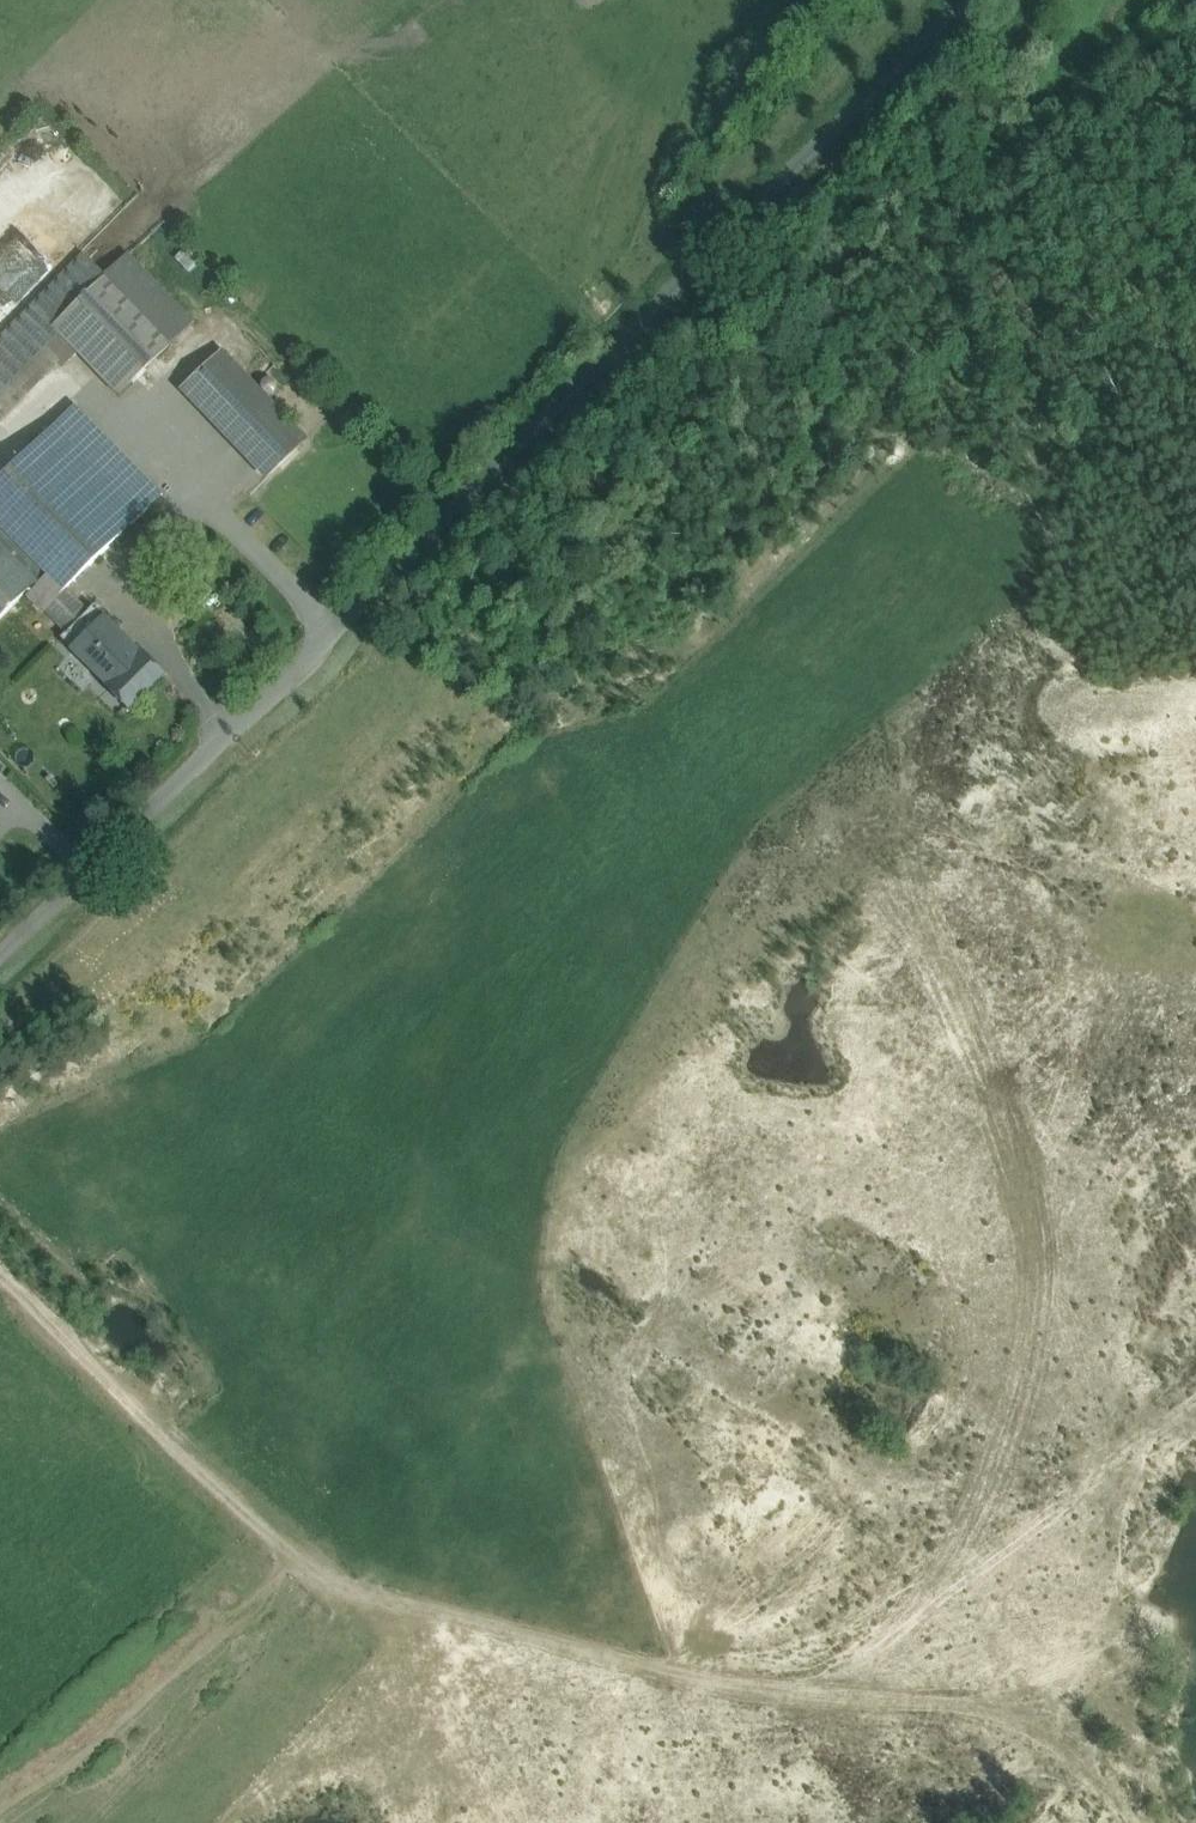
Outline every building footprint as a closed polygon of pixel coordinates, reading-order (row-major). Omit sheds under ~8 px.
[(58,365),(62,370),(77,355),(117,398),(147,369),(152,364),(194,324),(127,254),(103,275),(83,254),(0,336),(0,424),(58,365)] [(255,384),(223,351),(203,370),(179,392),(264,481),(287,459),(307,440),(270,401),(255,384)] [(276,389),(277,387),(276,384),(274,382),(273,380),(270,379),(268,379),(265,380),(263,381),(262,383),(261,385),(261,388),(261,390),(263,392),(265,394),(268,395),(270,395),(273,394),(275,392),(276,389)] [(25,599),(42,616),(44,614),(64,634),(59,640),(131,712),(163,680),(91,609),(87,613),(66,592),(164,495),(74,405),(0,478),(0,623),(25,599)]
